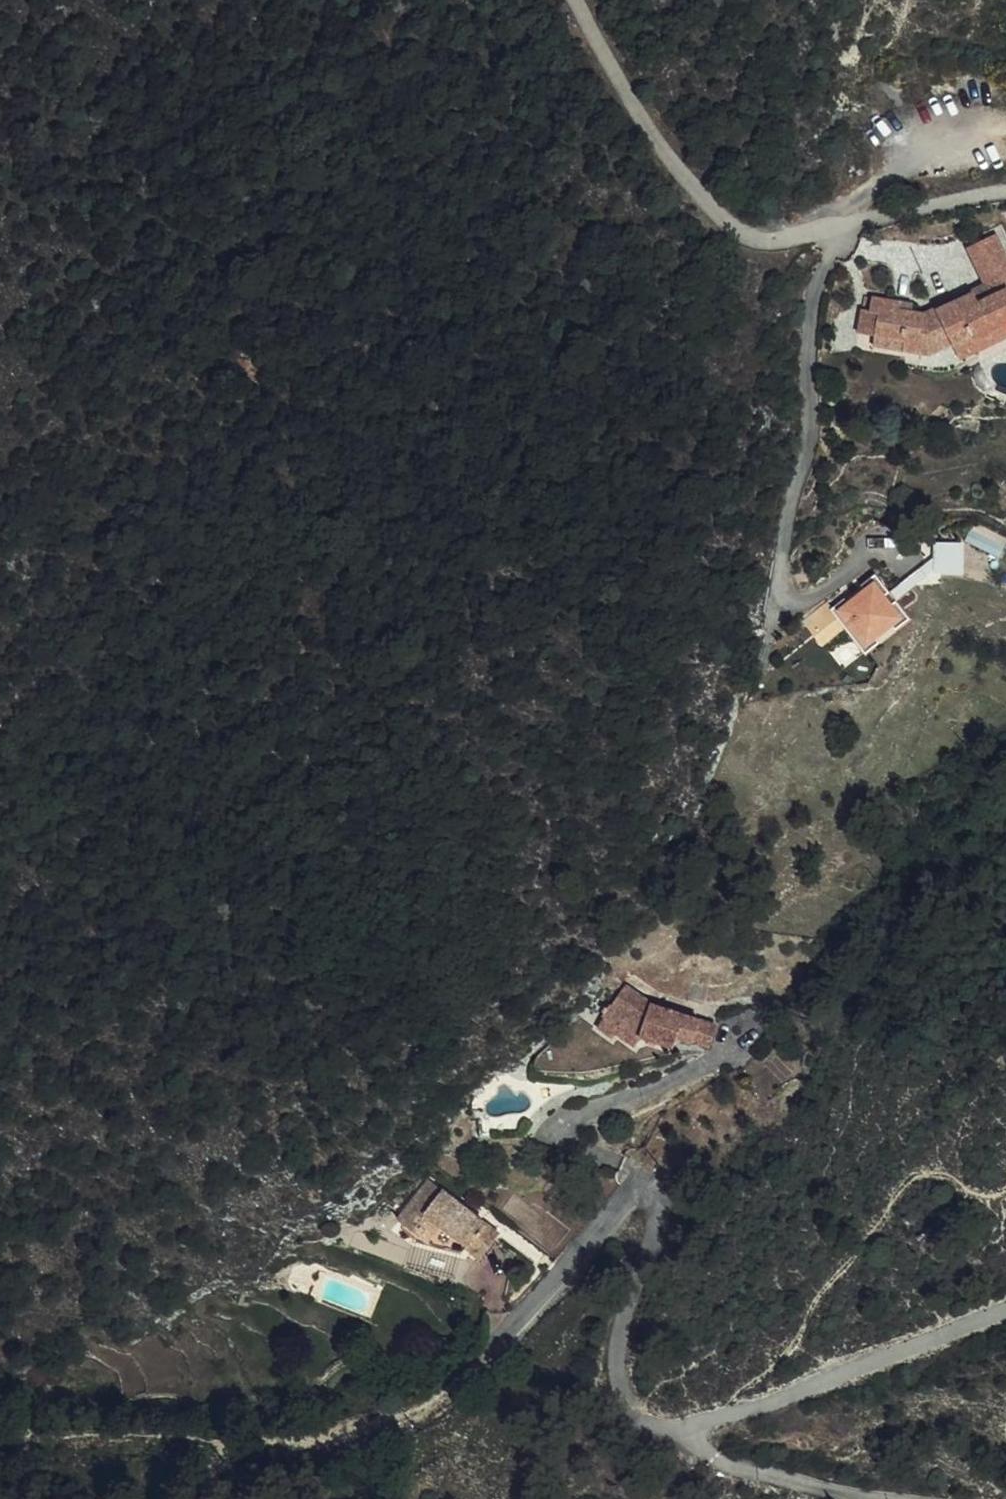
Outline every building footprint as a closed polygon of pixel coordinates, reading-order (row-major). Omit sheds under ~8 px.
[(877,303),(874,317),(886,319),(880,344),(911,349),(909,358),(936,363),(947,358),(940,344),(952,339),(959,353),(960,355),(1005,334),(1005,251),(1002,243),(975,255),(992,292),(996,301),(981,309),(979,304),(966,311),(963,306),(930,320),(918,318),(905,317),(905,309),(877,303)] [(981,309),(996,301),(992,292),(963,306),(966,311),(979,304),(981,309)] [(905,309),(905,317),(918,318),(919,311),(905,309)] [(868,315),(863,340),(880,344),(886,319),(874,317),(868,315)] [(960,355),(966,368),(1005,350),(1005,334),(960,355)] [(952,339),(940,344),(947,358),(959,353),(952,339)] [(909,358),(911,349),(880,344),(878,352),(909,358)] [(849,606),(836,617),(850,633),(858,642),(854,645),(871,664),(886,651),(882,646),(897,634),(902,641),(919,628),(902,606),(895,612),(889,606),(896,599),(882,580),(864,592),(869,597),(852,610),(849,606)] [(829,650),(850,633),(836,617),(815,633),(829,650)] [(611,1017),(605,1027),(626,1040),(628,1036),(661,1045),(664,1035),(696,1045),(703,1023),(640,1004),(611,986),(597,1008),(611,1017)] [(597,1008),(584,1029),(601,1040),(604,1036),(622,1048),(626,1040),(605,1027),(611,1017),(597,1008)] [(499,1147),(495,1130),(483,1133),(487,1150),(499,1147)] [(391,1222),(396,1225),(410,1235),(406,1241),(442,1252),(444,1253),(448,1255),(453,1254),(458,1252),(471,1262),(490,1237),(422,1183),(391,1222)] [(396,1225),(392,1231),(406,1241),(410,1235),(396,1225)]
